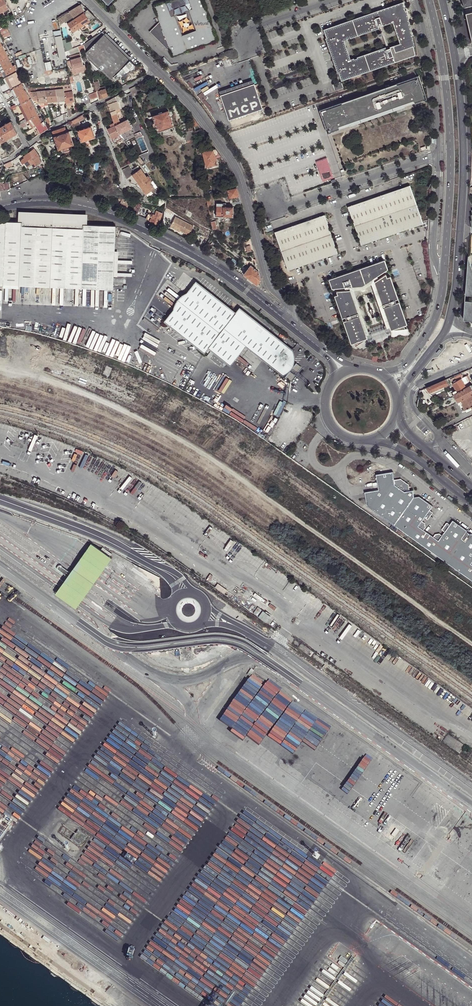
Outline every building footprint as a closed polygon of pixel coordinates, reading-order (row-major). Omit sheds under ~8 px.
[(9,8),(5,0),(0,0),(0,13),(9,8)] [(154,6),(160,22),(149,32),(171,54),(172,57),(218,41),(203,0),(170,0),(154,6)] [(405,11),(402,3),(322,31),(325,39),(324,39),(329,53),(345,48),(342,41),(349,38),(349,39),(378,29),(377,27),(381,26),(381,27),(391,23),(398,44),(388,48),(389,49),(385,50),(384,48),(356,58),(356,59),(349,61),(347,54),(331,60),(336,73),(337,73),(340,81),(420,53),(417,45),(418,45),(406,11),(405,11)] [(69,12),(59,19),(61,25),(66,21),(73,32),(95,17),(91,12),(88,10),(86,12),(81,4),(69,11),(69,12)] [(9,8),(0,13),(0,17),(11,12),(9,8)] [(101,32),(83,45),(85,50),(86,54),(104,35),(101,32)] [(104,35),(86,54),(111,79),(130,61),(104,35)] [(65,52),(62,36),(55,37),(59,59),(67,58),(65,52)] [(111,79),(86,54),(87,60),(111,82),(113,81),(111,79)] [(5,71),(13,67),(8,57),(0,62),(5,71)] [(81,57),(80,58),(71,60),(73,69),(83,66),(81,57)] [(135,66),(130,61),(111,79),(113,81),(134,69),(135,66)] [(5,71),(7,75),(15,71),(13,67),(5,71)] [(22,84),(16,73),(13,74),(12,75),(8,77),(12,85),(14,88),(22,84)] [(219,90),(220,93),(254,81),(253,78),(219,90)] [(418,78),(322,111),(329,132),(425,98),(418,78)] [(229,118),(263,106),(254,81),(220,93),(229,118)] [(98,82),(94,83),(97,92),(99,91),(105,89),(105,87),(100,88),(98,82)] [(30,100),(22,84),(14,88),(13,88),(17,96),(18,97),(21,104),(30,100)] [(138,85),(129,89),(132,95),(135,93),(136,95),(140,92),(138,89),(140,88),(138,85)] [(61,90),(56,90),(59,101),(66,101),(64,93),(64,90),(61,90)] [(69,92),(64,93),(66,101),(66,103),(69,103),(75,102),(73,91),(69,92)] [(115,97),(107,102),(107,104),(108,105),(112,116),(117,114),(115,111),(120,109),(115,97)] [(26,112),(30,120),(32,119),(38,115),(30,100),(21,104),(25,111),(26,112)] [(198,125),(188,111),(189,116),(191,124),(192,128),(194,127),(198,125)] [(162,131),(170,128),(174,127),(168,112),(153,117),(155,123),(153,124),(154,126),(155,127),(156,126),(158,132),(162,131)] [(32,119),(36,126),(44,121),(40,114),(38,115),(32,119)] [(120,123),(115,126),(120,135),(132,128),(127,120),(120,123)] [(41,134),(48,129),(44,121),(36,126),(38,130),(41,134)] [(0,128),(0,140),(2,143),(17,133),(11,122),(7,124),(6,125),(0,128)] [(72,126),(73,130),(82,125),(80,122),(74,124),(72,126)] [(185,135),(193,133),(192,128),(191,124),(187,125),(183,126),(185,135)] [(65,125),(53,132),(54,136),(67,132),(65,125)] [(85,141),(92,138),(95,137),(91,126),(78,131),(81,142),(85,141)] [(120,135),(115,126),(111,128),(108,130),(112,139),(120,135)] [(69,131),(67,132),(54,136),(59,150),(74,145),(71,136),(69,131)] [(123,139),(120,135),(112,139),(114,144),(123,139)] [(75,148),(74,145),(59,150),(60,154),(69,151),(72,150),(75,148)] [(26,155),(27,156),(20,161),(23,165),(25,164),(28,168),(32,165),(34,167),(42,161),(39,158),(41,157),(34,149),(26,155)] [(217,151),(215,149),(203,153),(207,167),(208,168),(211,167),(212,166),(217,164),(216,160),(214,155),(217,155),(217,151)] [(100,157),(89,161),(90,162),(91,163),(95,175),(103,173),(99,161),(100,158),(100,157)] [(325,159),(317,161),(324,181),(332,179),(325,159)] [(132,175),(134,174),(129,167),(123,170),(127,179),(132,175)] [(140,169),(134,174),(132,175),(145,193),(145,194),(148,197),(156,191),(153,188),(150,183),(146,177),(140,169)] [(411,185),(349,206),(362,245),(424,223),(411,185)] [(240,203),(236,188),(227,190),(228,194),(230,203),(232,202),(232,204),(240,203)] [(122,192),(116,206),(126,210),(129,203),(130,201),(128,200),(127,200),(125,198),(125,196),(124,192),(122,192)] [(129,203),(126,210),(137,216),(142,206),(139,204),(134,203),(133,205),(129,203)] [(222,206),(216,206),(216,216),(232,217),(233,207),(231,207),(222,206)] [(145,219),(158,225),(164,214),(158,211),(157,211),(155,215),(153,214),(152,216),(148,214),(145,219)] [(112,288),(115,225),(86,225),(86,217),(18,214),(17,221),(0,220),(0,284),(112,288)] [(325,215),(275,232),(288,271),(339,253),(325,215)] [(181,229),(180,231),(189,236),(193,227),(175,217),(171,225),(181,229)] [(253,250),(250,238),(242,240),(243,244),(246,252),(253,250)] [(386,260),(330,280),(333,289),(350,287),(363,286),(374,279),(389,270),(386,260)] [(260,281),(258,271),(256,270),(250,266),(244,275),(248,278),(252,281),(257,285),(259,282),(260,281)] [(387,275),(375,282),(383,305),(384,308),(392,330),(406,329),(405,326),(408,325),(391,277),(388,278),(387,275)] [(363,286),(350,287),(352,290),(355,290),(364,289),(372,284),(375,282),(374,279),(363,286)] [(197,282),(165,321),(204,353),(208,348),(236,314),(199,283),(197,282)] [(375,282),(372,284),(388,331),(392,330),(384,308),(383,305),(375,282)] [(360,314),(352,290),(337,292),(338,295),(335,296),(352,344),(355,343),(356,346),(368,338),(360,316),(360,314)] [(355,290),(352,290),(360,314),(360,316),(368,338),(371,337),(355,290)] [(293,351),(272,336),(240,309),(236,314),(208,348),(228,365),(245,346),(254,354),(283,376),(288,373),(292,370),(293,366),(295,362),(294,358),(294,354),(293,351)] [(288,373),(283,376),(294,383),(305,369),(295,362),(293,366),(292,370),(288,373)] [(446,379),(426,388),(430,393),(445,386),(449,385),(446,379)] [(456,390),(458,393),(467,388),(464,383),(461,379),(453,383),(456,390)] [(445,386),(430,393),(431,395),(446,389),(445,386)] [(458,402),(461,400),(471,395),(471,386),(467,388),(458,393),(455,395),(454,395),(458,402)] [(461,400),(462,403),(466,410),(471,407),(471,395),(461,400)] [(367,492),(369,505),(471,578),(471,534),(468,531),(469,530),(456,521),(453,525),(450,522),(444,529),(448,532),(445,535),(443,534),(438,534),(436,537),(426,529),(428,527),(427,523),(425,521),(428,517),(431,519),(436,512),(433,510),(436,506),(421,496),(418,498),(416,490),(412,490),(410,483),(403,478),(397,480),(396,471),(378,474),(381,489),(367,492)] [(91,543),(71,572),(80,579),(80,581),(79,582),(82,584),(80,586),(74,582),(74,580),(68,576),(55,593),(76,608),(111,558),(91,543)] [(80,579),(71,572),(61,565),(60,565),(58,568),(58,569),(68,576),(74,580),(74,582),(80,586),(82,584),(79,582),(80,581),(80,579)] [(292,622),(297,626),(300,620),(295,617),(292,622)] [(86,836),(77,830),(75,833),(63,825),(59,831),(80,846),(86,836)] [(88,947),(67,933),(63,939),(83,954),(88,947)]
